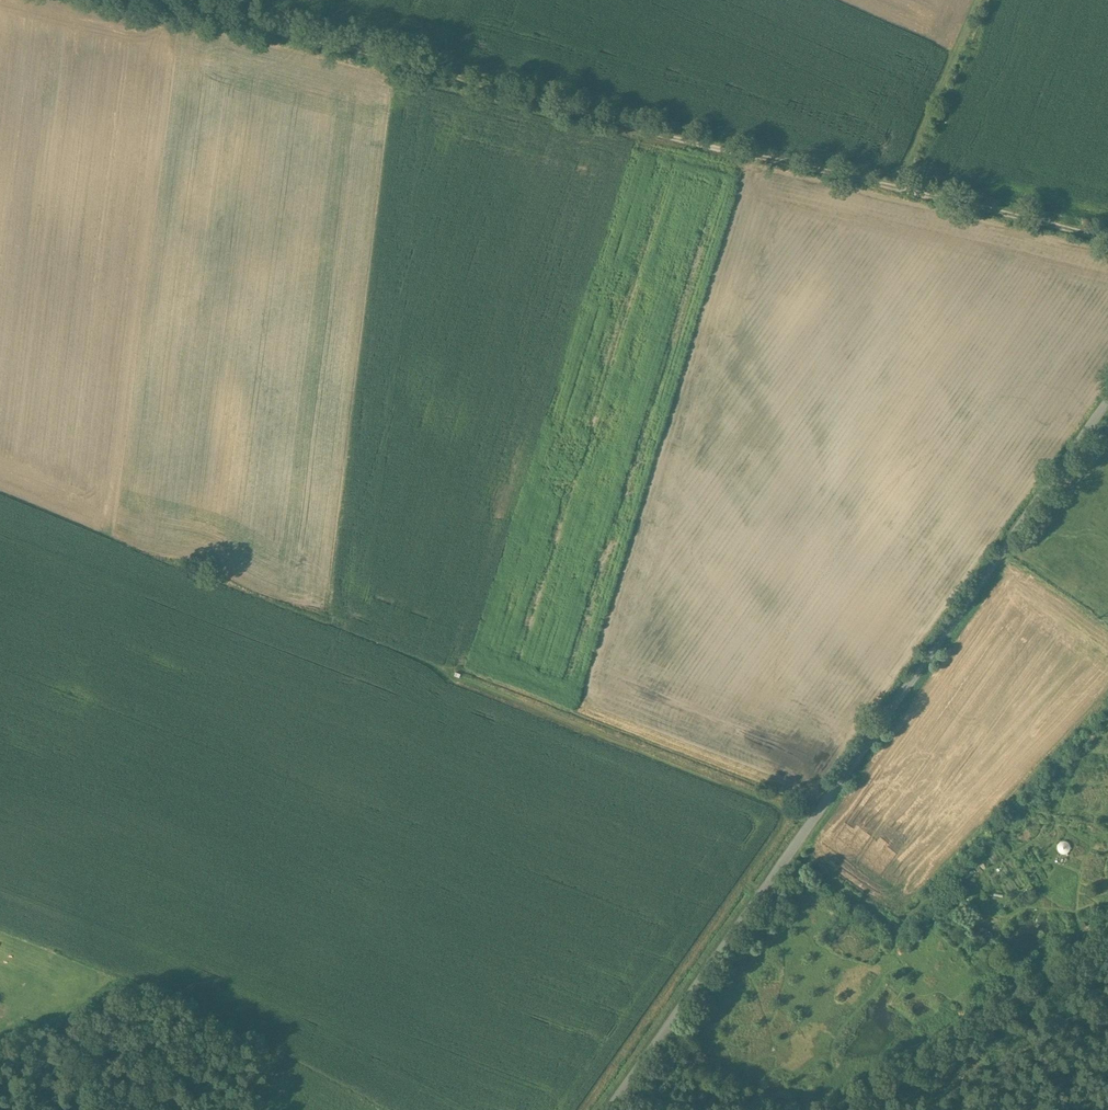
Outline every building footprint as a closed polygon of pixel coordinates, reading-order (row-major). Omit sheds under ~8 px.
[(1059,852),(1070,851),(1069,842),(1058,843),(1059,852)]
